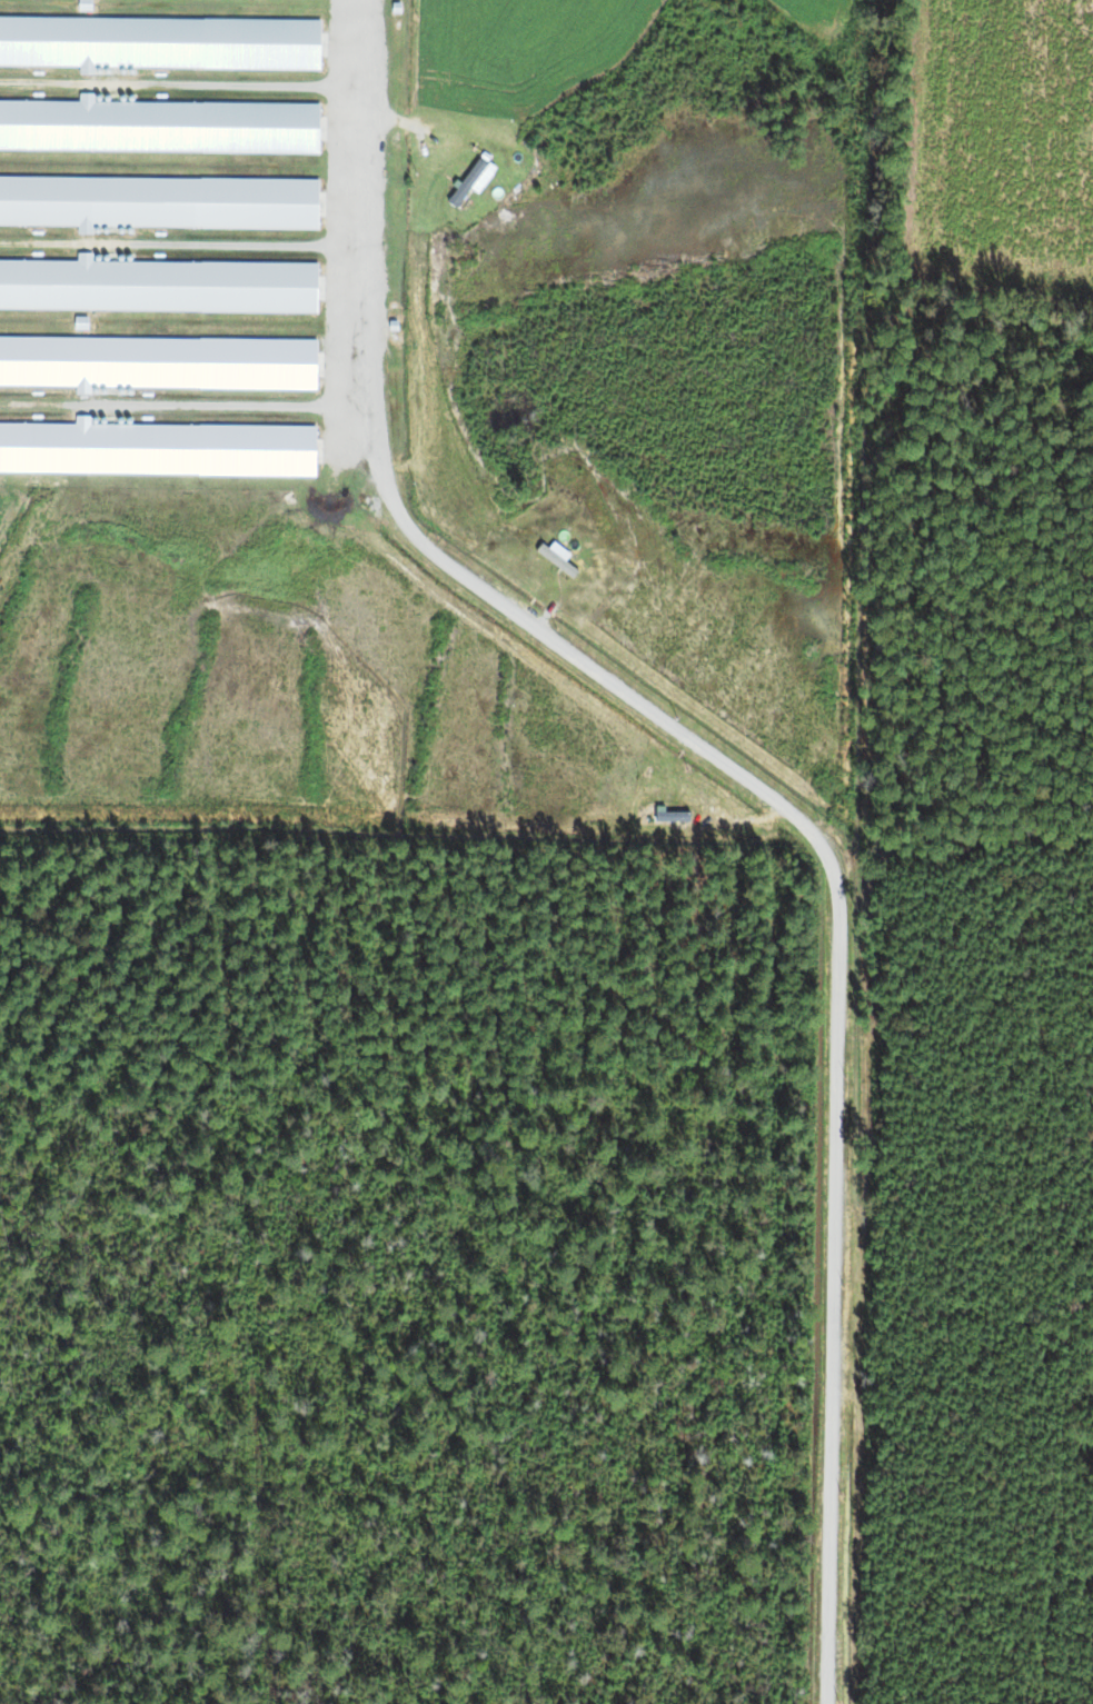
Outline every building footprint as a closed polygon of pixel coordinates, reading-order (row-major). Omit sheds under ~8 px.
[(321,70),(321,23),(0,19),(0,66),(321,70)] [(319,155),(319,107),(0,102),(0,150),(319,155)] [(479,160),(450,201),(458,207),(487,166),(479,160)] [(318,230),(318,182),(0,178),(0,226),(318,230)] [(317,313),(317,267),(0,263),(0,309),(317,313)]
